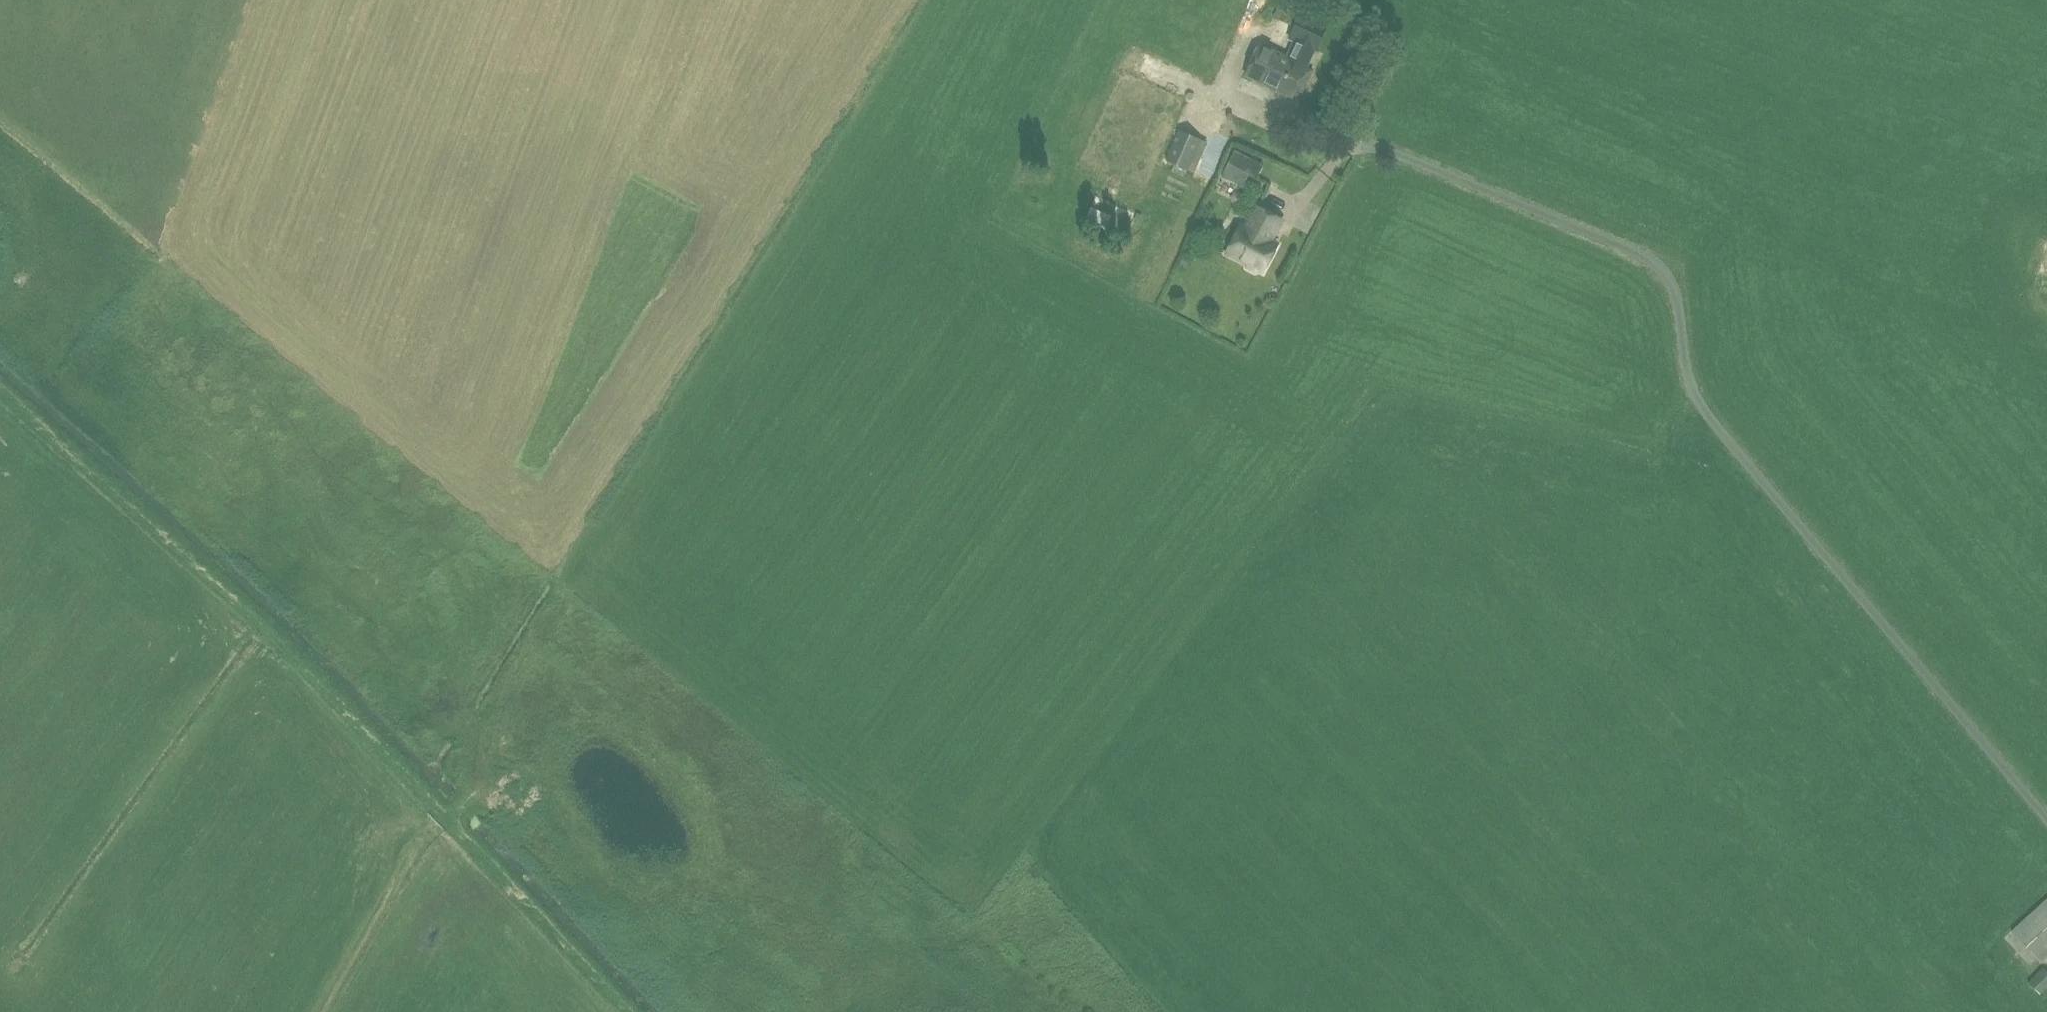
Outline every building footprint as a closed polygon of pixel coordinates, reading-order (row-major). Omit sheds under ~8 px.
[(1289,38),(1295,41),(1311,48),(1315,50),(1327,25),(1301,13),(1289,38)] [(1303,66),(1311,48),(1295,41),(1287,58),(1259,45),(1245,75),(1293,97),(1296,90),(1302,93),(1311,74),(1305,71),(1306,67),(1303,66)] [(1201,141),(1179,131),(1167,159),(1189,169),(1201,141)] [(1231,157),(1257,171),(1263,159),(1237,145),(1231,157)] [(1280,198),(1296,199),(1297,187),(1281,185),(1280,198)] [(1282,219),(1257,206),(1246,228),(1242,226),(1228,253),(1248,263),(1248,267),(1257,271),(1260,269),(1264,271),(1278,244),(1271,240),(1282,219)] [(1140,213),(1135,224),(1148,230),(1153,219),(1140,213)] [(2011,931),(2040,962),(2046,955),(2046,898),(2011,931)] [(2040,995),(2046,988),(2046,971),(2043,966),(2027,981),(2040,995)]
